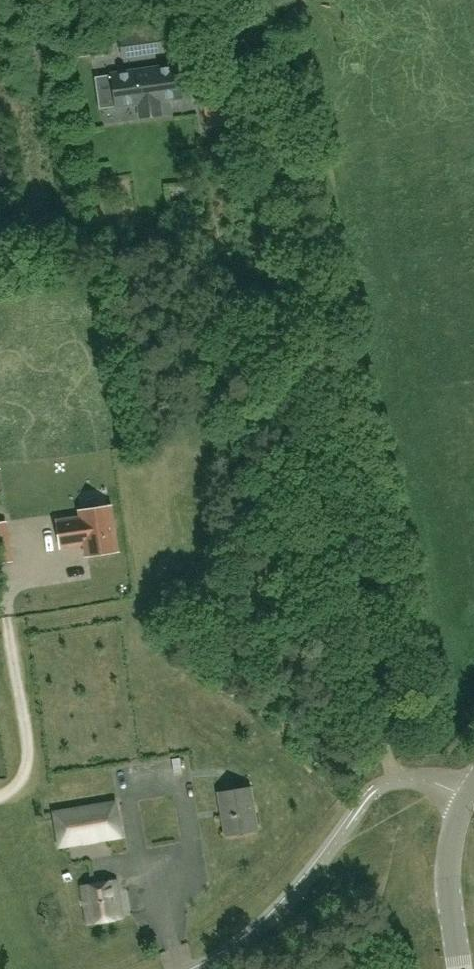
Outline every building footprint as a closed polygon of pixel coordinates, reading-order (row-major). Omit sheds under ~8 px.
[(189,48),(187,28),(114,38),(116,58),(171,50),(189,48)] [(140,117),(162,114),(160,100),(182,97),(177,65),(112,74),(116,106),(138,103),(140,117)] [(81,511),(82,517),(57,521),(61,546),(80,544),(80,541),(86,540),(88,555),(116,551),(109,506),(81,511)] [(8,537),(6,521),(0,522),(0,538),(8,537)] [(258,830),(250,787),(219,793),(226,835),(258,830)] [(61,845),(120,835),(115,803),(56,813),(61,845)] [(97,841),(96,862),(132,863),(133,842),(97,841)] [(122,918),(116,880),(82,886),(89,924),(122,918)]
